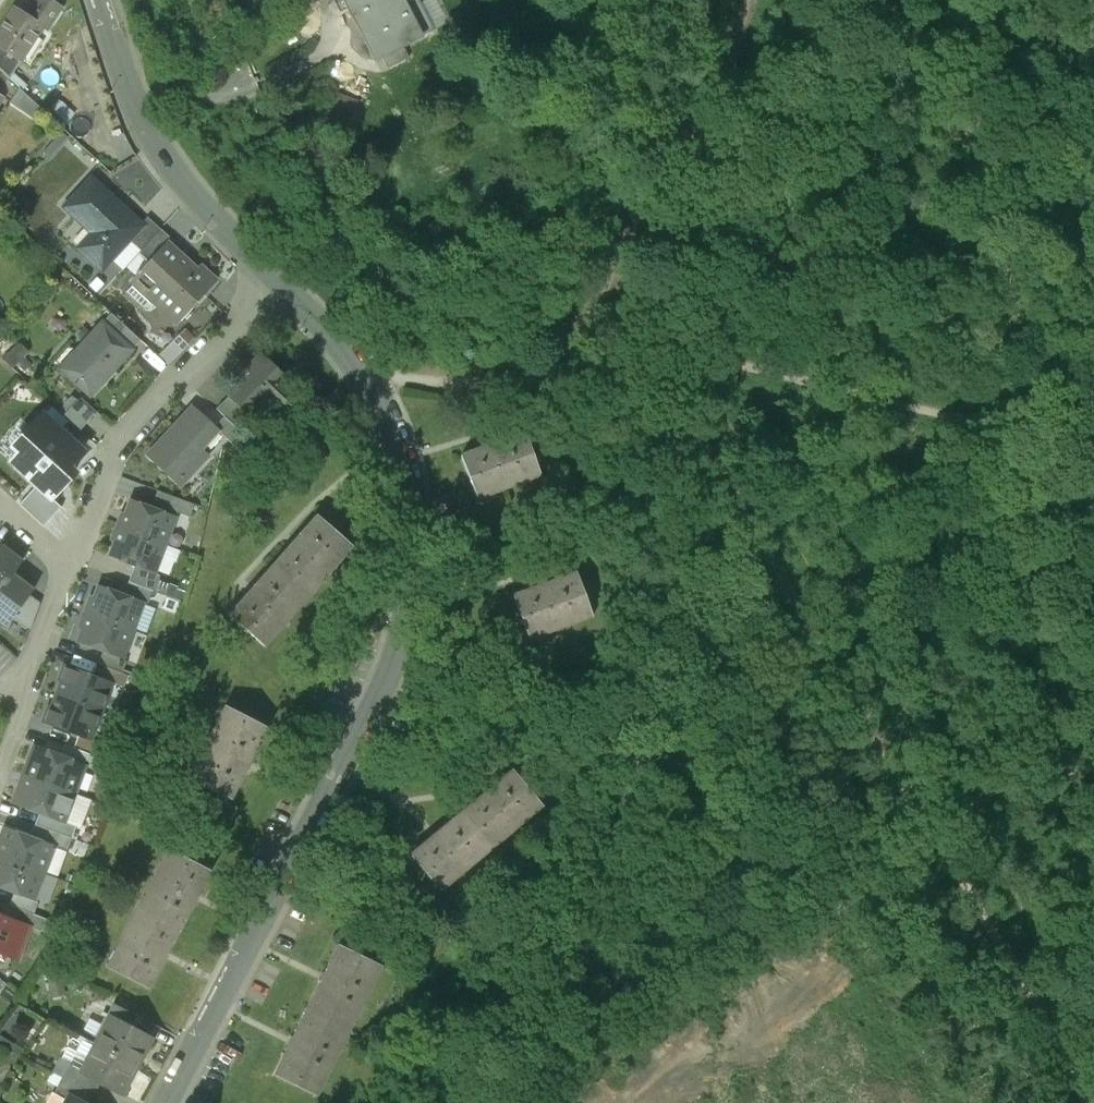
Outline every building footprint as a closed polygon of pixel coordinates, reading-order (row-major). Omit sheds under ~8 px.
[(0,30),(0,49),(20,62),(42,28),(46,31),(61,8),(49,0),(37,0),(26,16),(15,8),(0,30)] [(351,17),(361,11),(367,22),(364,24),(381,58),(403,46),(432,30),(416,0),(342,0),(351,17)] [(403,46),(381,58),(388,69),(409,58),(403,46)] [(20,62),(0,49),(0,72),(8,80),(20,62)] [(40,109),(18,89),(9,103),(31,118),(40,109)] [(77,249),(101,270),(129,240),(142,226),(141,225),(91,179),(65,207),(92,233),(77,249)] [(140,251),(160,229),(147,217),(141,225),(142,226),(129,240),(140,251)] [(147,263),(166,241),(168,243),(171,240),(160,229),(140,251),(137,254),(147,263)] [(130,281),(176,324),(216,281),(199,265),(196,269),(168,243),(166,241),(147,263),(130,281)] [(102,323),(131,350),(131,351),(140,341),(111,314),(102,323)] [(60,369),(90,395),(131,350),(102,323),(75,352),(80,356),(65,372),(61,368),(60,369)] [(196,337),(184,326),(157,356),(169,367),(196,337)] [(261,356),(226,393),(229,396),(249,415),(254,419),(267,405),(278,416),(300,393),(261,356)] [(236,428),(249,415),(229,396),(216,409),(225,417),(236,428)] [(95,413),(78,397),(64,413),(81,428),(95,413)] [(188,414),(187,413),(147,456),(180,486),(207,456),(200,450),(218,432),(214,429),(193,409),(188,414)] [(82,451),(41,415),(12,447),(19,453),(10,463),(36,486),(50,499),(51,498),(73,474),(67,468),(82,451)] [(253,444),(236,428),(225,417),(214,429),(218,432),(235,447),(253,444)] [(494,492),(494,494),(541,477),(525,433),(462,455),(477,498),(494,492)] [(50,499),(36,486),(18,505),(42,527),(61,507),(51,498),(50,499)] [(151,507),(175,516),(176,512),(180,500),(157,491),(151,507)] [(151,507),(130,499),(122,519),(119,518),(116,527),(165,545),(176,517),(175,516),(151,507)] [(193,505),(180,500),(176,512),(189,517),(193,505)] [(352,547),(317,517),(273,565),(309,596),(352,547)] [(165,545),(116,527),(112,536),(115,537),(108,557),(155,574),(166,545),(165,545)] [(1,546),(0,547),(0,591),(12,574),(22,561),(1,546)] [(275,632),(276,633),(309,596),(273,565),(229,616),(263,646),(275,632)] [(128,583),(152,592),(165,596),(169,584),(132,570),(128,583)] [(513,596),(528,638),(545,632),(545,634),(592,617),(576,573),(513,596)] [(12,574),(0,591),(0,622),(6,626),(12,618),(29,596),(33,590),(12,574)] [(123,595),(144,602),(148,604),(152,592),(128,583),(123,595)] [(123,595),(98,585),(90,605),(87,603),(84,613),(133,631),(144,602),(123,595)] [(12,618),(30,630),(39,604),(29,596),(12,618)] [(133,631),(84,613),(80,622),(84,623),(76,643),(102,652),(123,660),(133,631)] [(123,660),(102,652),(97,664),(122,673),(126,661),(123,660)] [(111,684),(67,668),(57,695),(101,712),(111,684)] [(101,712),(57,695),(52,709),(49,707),(43,722),(90,740),(101,712)] [(266,727),(226,707),(218,722),(216,722),(188,777),(230,798),(266,727)] [(64,745),(60,757),(96,771),(101,759),(64,745)] [(84,766),(34,747),(23,775),(74,794),(84,766)] [(543,806),(513,770),(460,815),(490,850),(543,806)] [(74,794),(23,775),(13,803),(64,822),(74,794)] [(411,855),(441,891),(490,850),(460,815),(411,855)] [(71,838),(35,825),(30,837),(67,850),(71,838)] [(4,827),(0,837),(0,857),(45,874),(55,846),(4,827)] [(136,910),(178,932),(210,870),(170,849),(161,865),(160,864),(136,910)] [(34,901),(45,874),(0,857),(0,888),(14,893),(34,901)] [(34,901),(14,893),(9,906),(34,915),(38,903),(34,901)] [(34,915),(9,906),(5,918),(30,927),(41,931),(46,919),(34,915)] [(108,966),(150,987),(178,932),(136,910),(108,966)] [(0,916),(0,959),(3,960),(7,955),(18,959),(30,927),(5,918),(0,916)] [(381,964),(341,945),(333,960),(331,960),(306,1011),(348,1032),(381,964)] [(111,1018),(130,1028),(137,1016),(114,1004),(107,1017),(110,1019),(111,1018)] [(348,1032),(306,1011),(283,1058),(285,1058),(277,1074),(317,1094),(348,1032)] [(130,1028),(111,1018),(110,1019),(96,1045),(136,1066),(151,1039),(130,1028)] [(100,1083),(122,1094),(136,1066),(96,1045),(83,1070),(82,1073),(100,1083)] [(62,1077),(95,1094),(100,1083),(82,1073),(83,1070),(70,1063),(62,1077)] [(83,1102),(90,1102),(95,1094),(62,1077),(54,1094),(68,1101),(70,1096),(83,1102)]
